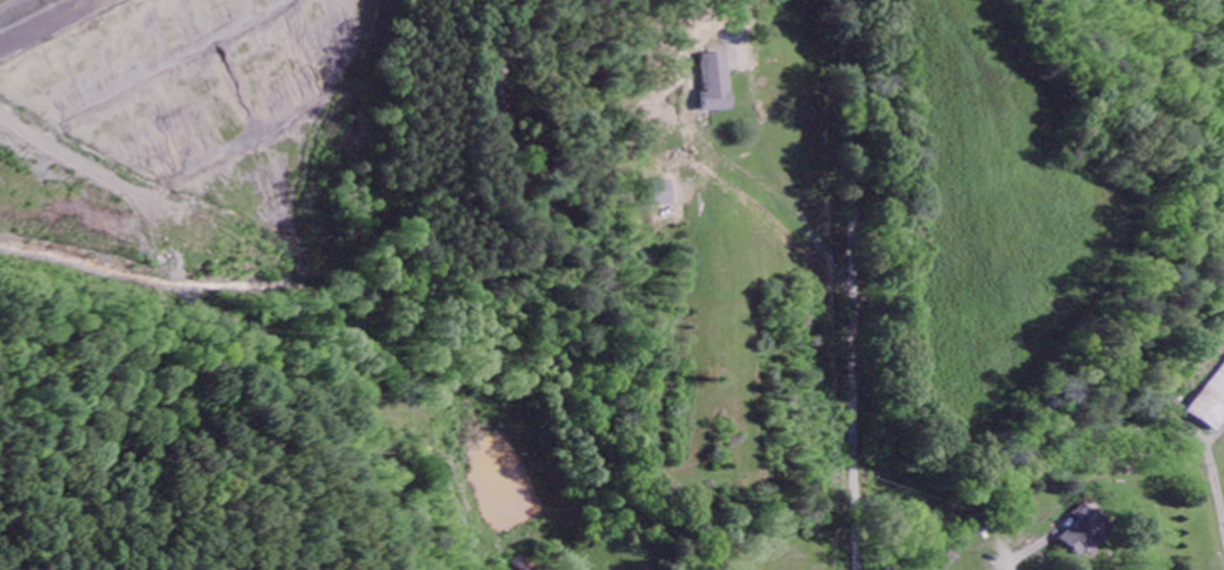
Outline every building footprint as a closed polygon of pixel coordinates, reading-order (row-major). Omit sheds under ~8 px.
[(704,56),(706,94),(704,94),(705,113),(732,112),(729,55),(704,56)] [(1214,437),(1223,424),(1223,366),(1186,416),(1214,437)] [(1061,540),(1081,560),(1112,531),(1093,510),(1061,540)]
